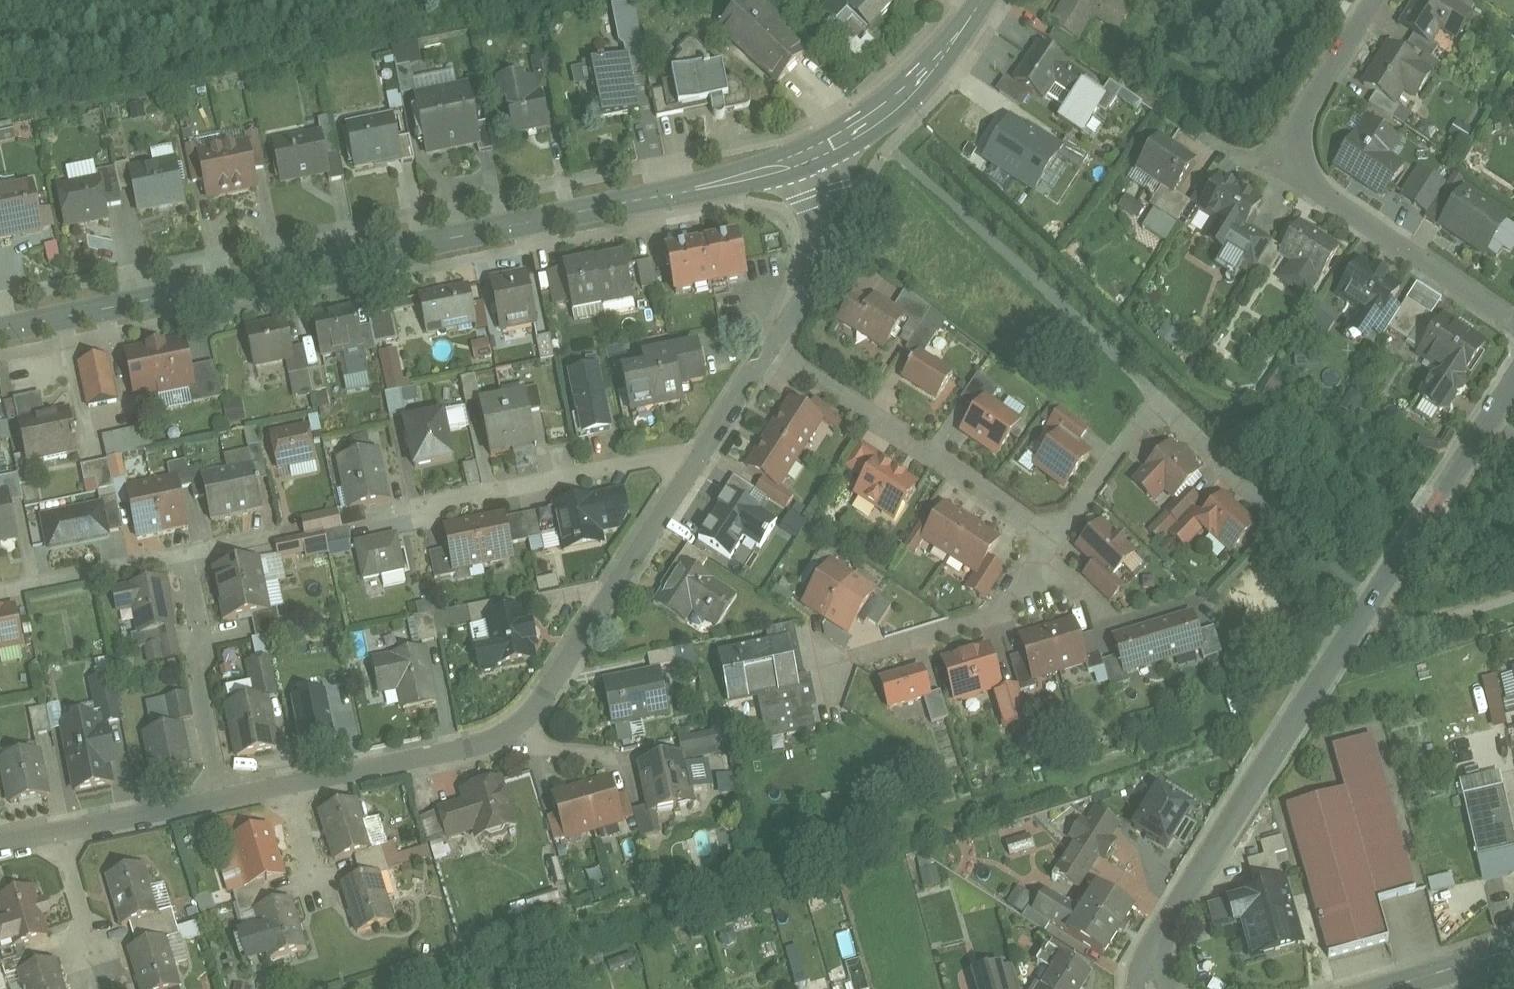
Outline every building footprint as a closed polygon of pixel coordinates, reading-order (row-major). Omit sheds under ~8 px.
[(835,1),(834,0),(824,10),(836,22),(841,26),(852,15),(868,30),(868,31),(869,32),(900,0),(836,0),(835,1)] [(1050,26),(1056,30),(1077,43),(1078,43),(1096,14),(1115,25),(1111,31),(1118,35),(1132,13),(1116,3),(1118,0),(1066,0),(1050,26)] [(1446,0),(1418,0),(1402,26),(1415,34),(1430,44),(1430,43),(1440,27),(1456,37),(1455,39),(1456,40),(1470,17),(1453,7),(1454,5),(1446,0)] [(805,55),(747,1),(720,30),(778,84),(805,55)] [(634,2),(612,6),(620,47),(625,46),(642,43),(634,2)] [(1077,43),(1056,30),(1049,41),(1070,55),(1077,43)] [(1430,44),(1415,34),(1408,46),(1431,61),(1438,48),(1430,43),(1430,44)] [(695,39),(691,39),(688,40),(686,41),(677,51),(690,63),(690,69),(672,72),(675,86),(680,112),(712,106),(714,117),(716,119),(718,120),(721,120),(724,119),(726,117),(727,114),(726,111),(744,108),(746,108),(748,107),(750,106),(751,104),(752,102),(751,98),(749,90),(745,91),(744,85),(733,76),(730,80),(725,80),(722,66),(710,69),(709,66),(711,66),(708,52),(697,40),(695,39)] [(422,62),(418,43),(393,48),(396,67),(410,65),(422,62)] [(628,62),(613,65),(612,60),(605,62),(604,60),(599,61),(599,63),(583,66),(583,68),(592,66),(595,78),(590,79),(597,116),(584,119),(584,121),(639,111),(632,76),(650,73),(644,43),(642,43),(625,46),(628,62)] [(1038,45),(1014,80),(1043,100),(1054,84),(1074,97),(1078,90),(1085,79),(1066,66),(1068,64),(1038,45)] [(1418,66),(1389,47),(1364,87),(1393,106),(1405,86),(1419,95),(1431,76),(1418,67),(1418,66)] [(554,84),(549,56),(533,59),(538,87),(554,84)] [(410,65),(396,67),(401,95),(415,92),(410,65)] [(524,76),(497,81),(501,104),(507,103),(514,135),(549,128),(542,94),(535,96),(532,81),(525,83),(524,76)] [(1005,80),(997,91),(1020,107),(1028,96),(1005,80)] [(1115,99),(1120,91),(1110,84),(1097,102),(1105,108),(1107,109),(1115,99)] [(675,86),(651,90),(657,117),(680,112),(675,86)] [(469,87),(416,98),(427,153),(477,143),(480,142),(476,124),(469,87)] [(1078,90),(1074,97),(1055,124),(1082,142),(1105,108),(1097,102),(1078,90)] [(1115,99),(1136,113),(1142,105),(1120,91),(1115,99)] [(395,117),(347,126),(355,167),(401,158),(403,158),(399,139),(395,117)] [(488,122),(476,124),(480,142),(477,143),(479,152),(494,149),(488,122)] [(1009,123),(986,158),(1020,181),(1024,175),(1039,185),(1057,156),(1060,150),(1042,139),(1040,142),(1009,123)] [(1369,123),(1357,139),(1356,138),(1337,165),(1339,166),(1340,164),(1366,182),(1365,184),(1383,196),(1401,168),(1379,154),(1389,139),(1395,143),(1396,141),(1369,123)] [(0,127),(0,142),(15,139),(12,124),(0,127)] [(259,133),(245,135),(247,144),(249,144),(254,170),(266,168),(259,133)] [(321,134),(273,144),(281,182),(327,173),(329,172),(326,155),(321,134)] [(410,137),(399,139),(403,158),(401,158),(402,163),(415,160),(410,137)] [(1090,155),(1067,139),(1060,150),(1057,156),(1080,170),(1090,155)] [(1195,163),(1159,139),(1138,170),(1163,187),(1153,202),(1163,209),(1164,210),(1174,195),(1195,163)] [(247,144),(224,149),(232,193),(257,188),(254,170),(249,144),(247,144)] [(198,145),(185,147),(192,183),(204,180),(199,154),(200,154),(198,145)] [(200,154),(199,154),(204,180),(207,198),(232,193),(224,149),(200,154)] [(340,152),(326,155),(329,172),(327,173),(329,181),(345,178),(340,152)] [(131,171),(130,171),(134,188),(139,212),(184,203),(176,161),(131,171)] [(130,163),(115,166),(116,169),(120,191),(134,188),(130,171),(131,171),(130,163)] [(116,169),(97,173),(99,182),(100,182),(105,207),(123,204),(120,191),(116,169)] [(1418,175),(1404,196),(1416,204),(1430,182),(1418,175)] [(1207,176),(1190,204),(1190,205),(1207,216),(1225,187),(1207,176)] [(99,182),(69,188),(61,199),(66,227),(107,218),(105,207),(100,182),(99,182)] [(1261,204),(1227,183),(1225,187),(1207,216),(1221,225),(1210,243),(1230,255),(1245,231),(1261,204)] [(0,192),(0,240),(43,232),(33,185),(0,192)] [(1507,221),(1465,192),(1453,209),(1441,227),(1443,229),(1483,256),(1507,221)] [(1174,195),(1164,210),(1163,209),(1160,214),(1177,225),(1190,205),(1190,204),(1174,195)] [(1144,220),(1150,206),(1130,196),(1123,210),(1144,220)] [(1453,209),(1438,199),(1424,221),(1440,232),(1443,229),(1441,227),(1453,209)] [(1160,214),(1154,210),(1143,228),(1167,243),(1177,225),(1160,214)] [(1340,250),(1300,225),(1283,251),(1279,256),(1280,257),(1298,268),(1287,285),(1306,297),(1317,280),(1319,282),(1340,250)] [(1270,246),(1245,231),(1231,253),(1256,268),(1257,267),(1270,246)] [(721,239),(706,242),(706,244),(698,245),(698,244),(683,247),(684,248),(679,249),(679,248),(667,250),(676,294),(746,280),(737,236),(725,238),(725,240),(721,241),(721,239)] [(56,263),(67,260),(62,243),(51,245),(56,263)] [(1270,246),(1257,267),(1268,275),(1280,257),(1279,256),(1283,251),(1272,244),(1270,246)] [(625,257),(594,263),(603,307),(604,309),(606,308),(605,302),(631,297),(632,303),(634,303),(625,257)] [(594,260),(564,266),(565,270),(571,301),(573,313),(575,312),(574,306),(600,301),(601,307),(603,307),(594,263),(594,260)] [(653,260),(638,263),(643,288),(658,285),(653,260)] [(1376,271),(1374,274),(1359,265),(1338,297),(1361,312),(1348,332),(1364,343),(1371,333),(1390,305),(1400,289),(1386,280),(1387,279),(1376,271)] [(565,270),(550,273),(556,304),(571,301),(565,270)] [(525,276),(491,283),(501,331),(535,324),(525,276)] [(469,287),(420,297),(420,298),(422,307),(427,334),(446,330),(446,328),(475,322),(475,324),(476,324),(469,287)] [(931,310),(906,290),(894,309),(905,316),(904,317),(920,328),(922,324),(931,310)] [(877,308),(855,294),(839,319),(884,348),(904,317),(905,316),(894,309),(881,301),(877,308)] [(420,298),(390,304),(392,313),(369,317),(371,326),(374,345),(398,340),(392,313),(422,307),(420,298)] [(1428,315),(1406,301),(1400,311),(1381,340),(1382,340),(1389,330),(1410,344),(1428,315)] [(1390,305),(1371,333),(1381,340),(1400,311),(1390,305)] [(355,310),(314,318),(321,356),(361,347),(363,347),(359,329),(355,310)] [(946,321),(931,310),(922,324),(937,334),(946,321)] [(1335,324),(1315,311),(1303,329),(1323,342),(1335,324)] [(1486,346),(1444,318),(1418,357),(1446,375),(1442,380),(1431,383),(1422,397),(1423,404),(1439,414),(1445,413),(1456,398),(1461,396),(1465,391),(1464,385),(1461,384),(1486,346)] [(286,321),(247,329),(255,367),(286,360),(294,359),(292,349),(286,321)] [(920,328),(906,349),(916,356),(918,353),(923,356),(937,334),(922,324),(920,328)] [(1179,349),(1188,337),(1171,325),(1163,337),(1179,349)] [(374,345),(371,326),(359,329),(363,347),(361,347),(362,353),(375,350),(374,345)] [(550,336),(537,339),(541,362),(555,359),(550,336)] [(494,339),(477,342),(481,360),(497,357),(494,339)] [(186,345),(129,356),(138,398),(141,397),(140,396),(194,385),(191,370),(186,345)] [(303,347),(292,349),(294,359),(286,360),(289,376),(309,372),(308,371),(303,347)] [(699,348),(644,359),(646,371),(623,376),(631,415),(656,410),(656,408),(681,403),(682,405),(683,405),(679,386),(705,381),(699,348)] [(397,351),(380,354),(387,393),(401,390),(411,388),(409,380),(404,381),(397,351)] [(923,356),(918,353),(916,356),(909,367),(909,368),(903,378),(937,399),(953,375),(923,356)] [(107,357),(80,362),(89,406),(116,401),(107,357)] [(198,403),(222,398),(215,365),(191,370),(194,385),(198,403)] [(322,368),(308,371),(309,372),(313,394),(327,391),(322,368)] [(597,369),(570,375),(583,436),(610,430),(597,369)] [(309,372),(289,376),(294,398),(313,394),(309,372)] [(978,375),(960,400),(977,411),(985,400),(990,403),(999,390),(978,375)] [(476,376),(461,379),(466,403),(481,400),(476,376)] [(1358,417),(1374,395),(1361,386),(1345,408),(1358,417)] [(538,387),(524,390),(525,396),(526,397),(529,413),(543,410),(538,387)] [(387,393),(385,394),(390,417),(406,414),(401,390),(387,393)] [(327,394),(315,397),(317,409),(330,407),(327,394)] [(69,412),(45,416),(41,396),(16,401),(29,465),(77,455),(75,443),(77,443),(75,435),(74,436),(69,412)] [(525,396),(503,401),(514,451),(536,446),(529,413),(526,397),(525,396)] [(846,419),(815,399),(807,411),(822,420),(821,421),(838,431),(846,419)] [(990,403),(985,400),(977,411),(963,432),(997,455),(1019,423),(990,403)] [(503,401),(480,406),(491,455),(514,451),(503,401)] [(807,411),(791,401),(774,428),(773,428),(769,434),(800,454),(821,421),(822,420),(807,411)] [(242,402),(223,406),(227,423),(245,420),(242,402)] [(1089,430),(1062,409),(1049,426),(1060,434),(1061,433),(1077,446),(1089,430)] [(443,415),(405,423),(415,468),(453,460),(443,415)] [(150,427),(104,437),(109,458),(155,448),(150,427)] [(316,461),(309,429),(271,437),(278,469),(316,461)] [(1077,446),(1061,433),(1060,434),(1036,465),(1065,487),(1089,455),(1077,446)] [(800,454),(769,434),(765,440),(765,441),(748,468),(764,478),(778,487),(779,487),(800,454)] [(881,457),(861,444),(850,458),(868,469),(861,479),(866,482),(881,458),(881,457)] [(260,445),(249,448),(253,468),(256,482),(268,479),(260,445)] [(1199,473),(1169,445),(1145,470),(1149,474),(1149,480),(1154,485),(1160,485),(1175,499),(1199,473)] [(378,452),(340,460),(350,508),(350,510),(364,507),(388,501),(378,452)] [(868,469),(850,458),(844,468),(861,479),(868,469)] [(866,482),(857,495),(884,512),(882,514),(895,522),(905,506),(903,505),(916,485),(891,469),(890,464),(881,458),(866,482)] [(121,459),(108,461),(113,481),(125,478),(121,459)] [(108,461),(81,467),(84,482),(96,480),(98,493),(99,492),(114,489),(113,481),(108,461)] [(186,461),(168,465),(171,480),(178,479),(180,489),(192,487),(188,469),(186,461)] [(473,486),(487,484),(484,463),(470,465),(473,486)] [(200,467),(188,469),(192,487),(195,499),(206,497),(202,479),(203,479),(200,467)] [(253,468),(228,473),(237,516),(262,510),(258,491),(261,490),(260,486),(257,486),(256,482),(253,468)] [(203,479),(202,479),(206,497),(212,521),(237,516),(228,473),(203,479)] [(756,490),(734,476),(724,490),(729,493),(730,492),(747,503),(756,490)] [(125,478),(113,481),(114,489),(118,507),(130,504),(127,490),(128,490),(125,478)] [(778,487),(764,478),(756,490),(786,510),(794,497),(779,487),(778,487)] [(171,480),(152,484),(163,531),(188,526),(180,489),(178,479),(171,480)] [(128,490),(127,490),(130,504),(137,537),(163,531),(152,484),(128,490)] [(102,505),(108,532),(122,529),(118,507),(114,489),(99,492),(102,505)] [(1188,491),(1166,513),(1178,524),(1193,508),(1199,502),(1188,491)] [(729,493),(700,539),(730,559),(748,532),(765,542),(775,526),(759,515),(761,512),(747,503),(730,492),(729,493)] [(615,495),(554,507),(555,510),(560,535),(563,552),(565,551),(565,549),(581,546),(581,543),(599,540),(599,544),(602,544),(600,533),(622,529),(615,495)] [(0,498),(0,541),(17,538),(9,496),(0,498)] [(1204,518),(1199,523),(1204,528),(1202,530),(1209,537),(1211,535),(1230,553),(1255,527),(1224,497),(1204,518)] [(102,505),(42,517),(49,549),(109,537),(108,532),(102,505)] [(364,507),(350,510),(350,508),(338,511),(339,514),(342,530),(348,528),(367,524),(364,507)] [(972,524),(945,507),(933,525),(923,540),(924,541),(950,558),(972,524)] [(1178,524),(1170,533),(1172,535),(1171,536),(1184,549),(1202,530),(1204,528),(1199,523),(1204,518),(1193,508),(1178,524)] [(555,510),(524,515),(529,541),(560,535),(555,510)] [(339,514),(303,521),(307,537),(312,536),(325,534),(342,529),(339,514)] [(524,515),(505,519),(510,545),(529,541),(524,515)] [(504,517),(475,523),(483,565),(512,559),(510,545),(505,519),(504,517)] [(923,518),(904,548),(914,555),(924,541),(923,540),(933,525),(923,518)] [(475,523),(445,529),(449,549),(454,571),(455,570),(483,565),(475,523)] [(972,524),(950,558),(977,575),(987,559),(999,541),(972,524)] [(1118,540),(1102,525),(1078,549),(1095,566),(1110,580),(1111,579),(1134,555),(1124,546),(1124,540),(1118,540)] [(342,530),(325,534),(328,547),(351,542),(348,528),(342,530)] [(307,537),(303,538),(305,551),(315,549),(312,536),(307,537)] [(396,536),(357,545),(364,580),(382,576),(384,588),(406,583),(403,572),(404,572),(396,536)] [(303,538),(277,543),(280,558),(306,553),(305,551),(303,538)] [(709,560),(688,546),(678,562),(683,565),(685,563),(700,573),(709,560)] [(449,549),(429,553),(435,580),(456,576),(455,570),(454,571),(449,549)] [(987,559),(977,575),(967,589),(985,600),(1004,570),(987,559)] [(260,560),(213,570),(213,571),(214,571),(219,595),(218,595),(218,596),(265,586),(260,561),(261,561),(260,560)] [(830,564),(828,568),(820,562),(804,588),(812,593),(804,605),(827,619),(853,578),(830,564)] [(700,573),(685,563),(683,565),(657,608),(682,624),(691,609),(718,627),(738,598),(700,573)] [(1110,580),(1095,566),(1084,577),(1110,602),(1122,590),(1111,579),(1110,580)] [(853,578),(827,619),(849,633),(857,621),(873,596),(875,593),(853,578)] [(165,579),(130,586),(130,588),(113,591),(117,611),(134,608),(139,634),(140,635),(161,631),(173,628),(175,628),(170,604),(169,605),(164,582),(165,582),(165,579)] [(282,584),(274,586),(280,611),(288,608),(282,584)] [(265,586),(218,596),(219,597),(220,597),(224,621),(223,621),(224,622),(252,617),(270,613),(270,611),(265,586)] [(891,608),(873,596),(857,621),(865,626),(868,621),(878,628),(891,608)] [(494,603),(468,608),(471,622),(486,619),(486,618),(496,616),(494,603)] [(0,612),(0,649),(22,644),(15,609),(0,612)] [(270,613),(252,617),(257,640),(282,635),(277,610),(270,611),(270,613)] [(496,616),(486,618),(486,619),(471,622),(472,628),(487,625),(492,647),(476,650),(480,671),(484,673),(494,671),(497,667),(534,660),(532,648),(536,647),(531,621),(526,622),(524,610),(496,616)] [(433,615),(419,618),(424,644),(439,641),(433,615)] [(1191,616),(1115,640),(1120,658),(1125,674),(1126,673),(1200,650),(1202,650),(1197,634),(1191,616)] [(1074,624),(1047,632),(1060,672),(1086,665),(1087,664),(1079,639),(1074,624)] [(793,626),(765,632),(767,643),(788,639),(792,657),(799,655),(793,626)] [(173,628),(161,631),(164,644),(158,645),(161,661),(179,657),(173,628)] [(1214,629),(1197,634),(1202,650),(1200,650),(1203,661),(1222,656),(1214,629)] [(161,631),(140,635),(139,634),(131,636),(134,650),(146,648),(158,645),(164,644),(161,631)] [(1047,632),(1021,640),(1025,655),(1033,680),(1034,680),(1060,672),(1047,632)] [(1094,634),(1079,639),(1087,664),(1086,665),(1088,674),(1105,669),(1103,663),(1094,634)] [(267,639),(253,642),(257,661),(271,658),(267,639)] [(767,643),(718,654),(727,693),(744,689),(746,698),(757,696),(767,742),(816,731),(811,711),(804,712),(792,657),(788,639),(767,643)] [(158,645),(146,648),(149,664),(161,661),(158,645)] [(424,650),(392,657),(393,659),(373,663),(379,694),(381,694),(379,687),(398,683),(403,711),(435,705),(429,675),(428,675),(424,653),(425,652),(424,650)] [(988,650),(944,663),(956,701),(962,700),(965,702),(975,699),(977,695),(996,689),(999,684),(988,650)] [(672,651),(647,656),(651,671),(676,666),(672,651)] [(1025,655),(1010,659),(1019,689),(1020,694),(1036,689),(1034,680),(1033,680),(1025,655)] [(1120,658),(1103,663),(1105,669),(1111,690),(1130,684),(1126,673),(1125,674),(1120,658)] [(271,661),(248,665),(255,701),(267,699),(278,697),(271,661)] [(921,670),(881,682),(890,709),(924,699),(929,698),(929,697),(921,670)] [(659,675),(605,686),(613,726),(667,715),(659,675)] [(114,680),(93,683),(99,717),(108,716),(109,724),(121,722),(114,680)] [(1019,689),(995,696),(1005,729),(1029,722),(1020,694),(1019,689)] [(326,692),(290,700),(300,747),(336,740),(326,692)] [(941,693),(929,697),(929,698),(924,699),(932,725),(949,720),(941,693)] [(189,694),(165,699),(170,724),(194,719),(189,694)] [(255,701),(227,707),(237,758),(277,750),(267,699),(255,701)] [(47,707),(29,711),(35,736),(52,733),(47,707)] [(114,766),(105,721),(63,730),(76,792),(112,784),(108,767),(114,766)] [(182,727),(145,734),(153,775),(173,771),(173,768),(187,765),(188,768),(190,768),(182,727)] [(716,733),(687,739),(690,755),(719,750),(716,733)] [(1372,736),(1332,748),(1344,791),(1286,807),(1329,958),(1389,941),(1378,903),(1416,892),(1372,736)] [(39,753),(2,760),(11,804),(48,797),(39,753)] [(682,757),(640,765),(649,815),(692,807),(682,757)] [(1459,782),(1482,882),(1513,874),(1513,836),(1500,772),(1459,782)] [(725,776),(725,795),(738,794),(737,775),(725,776)] [(609,780),(582,788),(595,831),(622,823),(622,822),(615,799),(609,780)] [(501,782),(477,789),(474,788),(463,792),(474,830),(477,839),(484,836),(492,840),(504,836),(508,829),(515,827),(501,782)] [(582,788),(554,796),(559,815),(567,839),(595,831),(582,788)] [(1191,810),(1158,790),(1134,829),(1167,849),(1191,810)] [(635,819),(627,795),(615,799),(622,822),(635,819)] [(356,802),(321,813),(335,862),(355,856),(371,851),(371,850),(356,802)] [(466,803),(439,812),(440,813),(447,838),(448,839),(474,830),(466,803)] [(1119,825),(1097,811),(1087,825),(1110,839),(1119,825)] [(447,838),(440,813),(422,818),(430,843),(447,838)] [(559,815),(547,819),(554,842),(567,839),(559,815)] [(1087,825),(1082,822),(1071,838),(1077,842),(1061,866),(1083,880),(1099,856),(1104,859),(1115,843),(1087,825)] [(1065,826),(1007,844),(1010,856),(1069,838),(1065,826)] [(269,829),(233,840),(247,888),(248,889),(265,884),(284,878),(269,829)] [(1282,838),(1261,844),(1264,857),(1275,856),(1286,853),(1282,838)] [(433,846),(420,852),(425,863),(438,857),(433,846)] [(381,847),(371,850),(371,851),(355,856),(358,868),(385,860),(381,847)] [(1275,856),(1264,857),(1248,862),(1254,882),(1280,875),(1275,856)] [(385,860),(358,868),(362,880),(379,875),(379,876),(389,873),(385,860)] [(144,867),(108,878),(122,927),(130,924),(158,916),(158,915),(144,867)] [(937,869),(921,873),(925,888),(941,884),(937,869)] [(362,880),(343,886),(358,935),(394,924),(379,876),(379,875),(362,880)] [(265,884),(248,889),(247,888),(233,892),(237,905),(269,896),(265,884)] [(1032,897),(1017,888),(1008,904),(1023,913),(1032,897)] [(1133,910),(1098,888),(1082,914),(1046,891),(1033,910),(1028,907),(1022,918),(1045,933),(1051,923),(1103,956),(1133,910)] [(0,899),(0,908),(5,924),(0,926),(0,947),(1,947),(11,944),(12,948),(12,949),(25,945),(48,938),(33,889),(0,899)] [(1285,892),(1265,898),(1264,894),(1211,909),(1217,932),(1219,932),(1218,930),(1248,921),(1257,953),(1251,955),(1251,956),(1275,950),(1276,952),(1280,950),(1280,948),(1298,943),(1298,945),(1300,945),(1290,908),(1291,908),(1290,903),(1289,904),(1285,892)] [(269,896),(237,905),(241,918),(256,914),(255,913),(272,908),(269,896)] [(261,931),(241,937),(248,962),(268,956),(270,961),(306,951),(291,902),(272,908),(255,913),(256,914),(261,931)] [(158,916),(130,924),(134,936),(176,924),(172,911),(158,915),(158,916)] [(176,924),(134,936),(137,948),(166,940),(166,941),(179,937),(181,943),(200,937),(196,924),(178,929),(176,924)] [(130,951),(141,988),(179,988),(180,988),(166,941),(166,940),(137,948),(130,951)] [(12,949),(12,948),(0,952),(0,958),(2,965),(29,957),(25,945),(12,949)] [(1061,956),(1061,957),(1046,947),(1041,954),(1043,955),(1038,962),(1055,973),(1044,988),(1080,988),(1090,974),(1061,956)] [(797,948),(786,951),(796,985),(807,982),(797,948)] [(601,953),(585,958),(588,969),(604,964),(601,953)] [(633,956),(609,964),(611,971),(635,963),(633,956)] [(29,957),(2,965),(6,978),(20,974),(20,973),(32,969),(29,957)] [(847,964),(854,988),(870,988),(862,960),(847,964)] [(20,973),(20,974),(25,988),(64,988),(55,962),(32,969),(20,973)] [(975,974),(980,988),(1005,988),(999,967),(975,974)]
